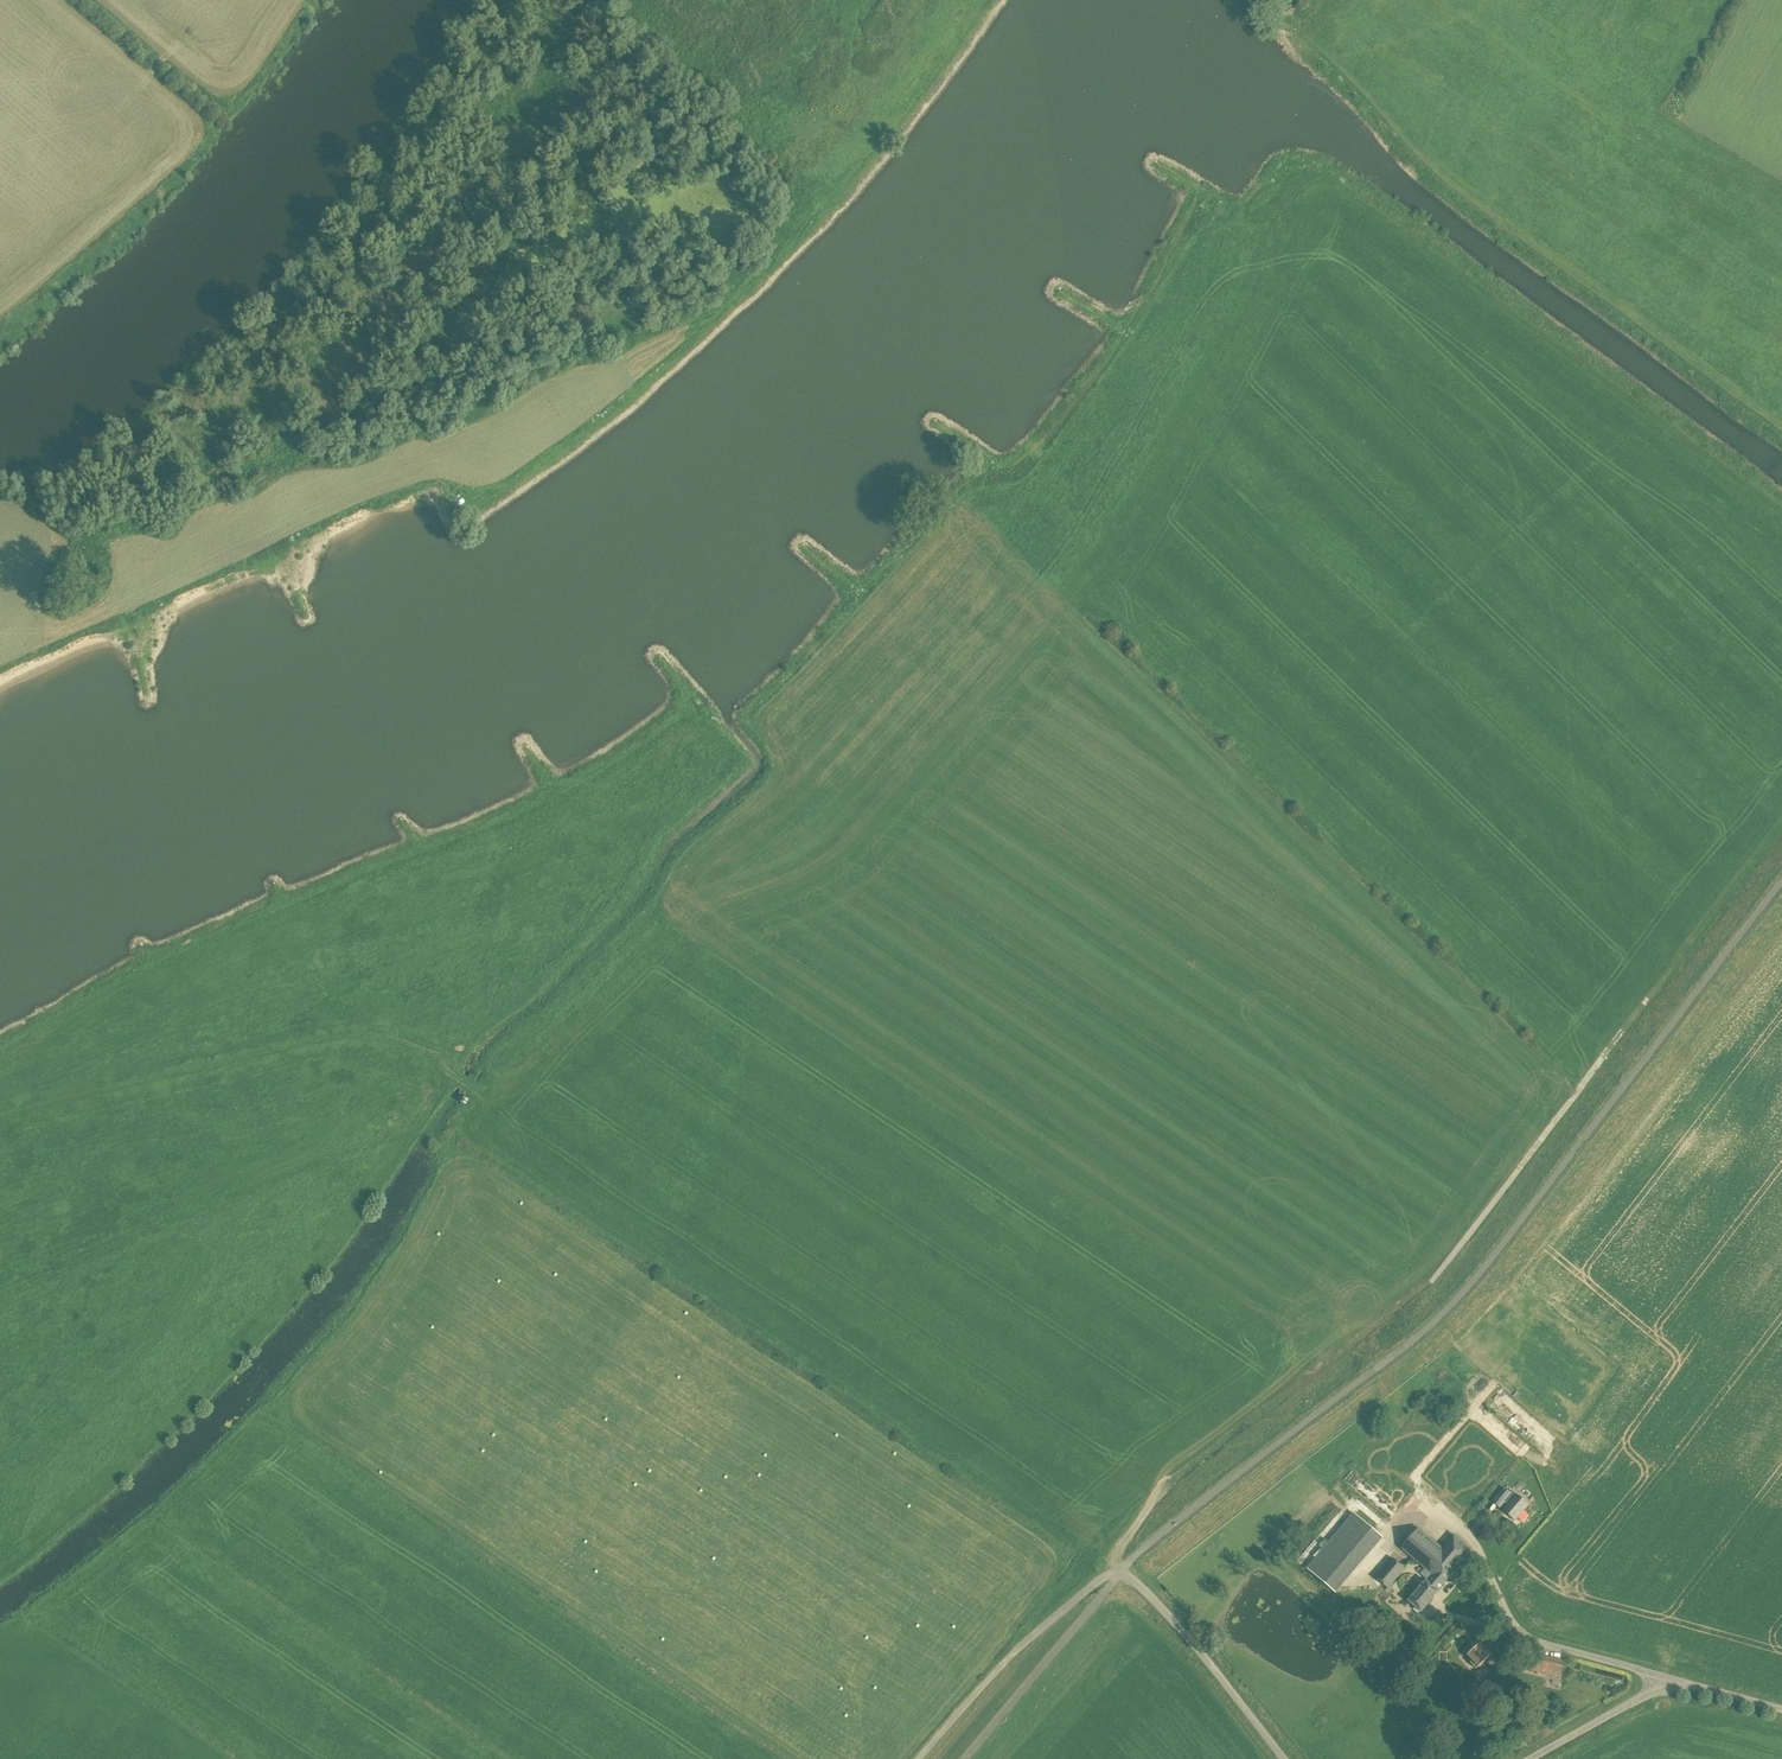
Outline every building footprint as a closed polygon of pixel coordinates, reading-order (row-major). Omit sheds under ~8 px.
[(1482,1387),(1485,1380),(1477,1376),(1473,1384),(1482,1387)] [(1523,1408),(1513,1398),(1501,1410),(1511,1420),(1523,1408)] [(1509,1460),(1468,1425),(1420,1483),(1465,1522),(1486,1496),(1500,1508),(1505,1503),(1507,1505),(1503,1510),(1515,1520),(1528,1506),(1516,1495),(1517,1494),(1512,1491),(1510,1493),(1504,1487),(1499,1492),(1494,1487),(1520,1457),(1515,1453),(1509,1460)] [(1336,1593),(1383,1538),(1353,1513),(1307,1568),(1336,1593)] [(1443,1548),(1419,1528),(1401,1549),(1425,1569),(1420,1574),(1427,1580),(1409,1601),(1421,1611),(1438,1592),(1437,1591),(1471,1550),(1453,1535),(1443,1548)] [(1389,1588),(1406,1569),(1394,1558),(1376,1577),(1389,1588)] [(1478,1667),(1490,1657),(1480,1645),(1468,1655),(1478,1667)] [(1560,1677),(1563,1662),(1534,1655),(1530,1669),(1560,1677)]
